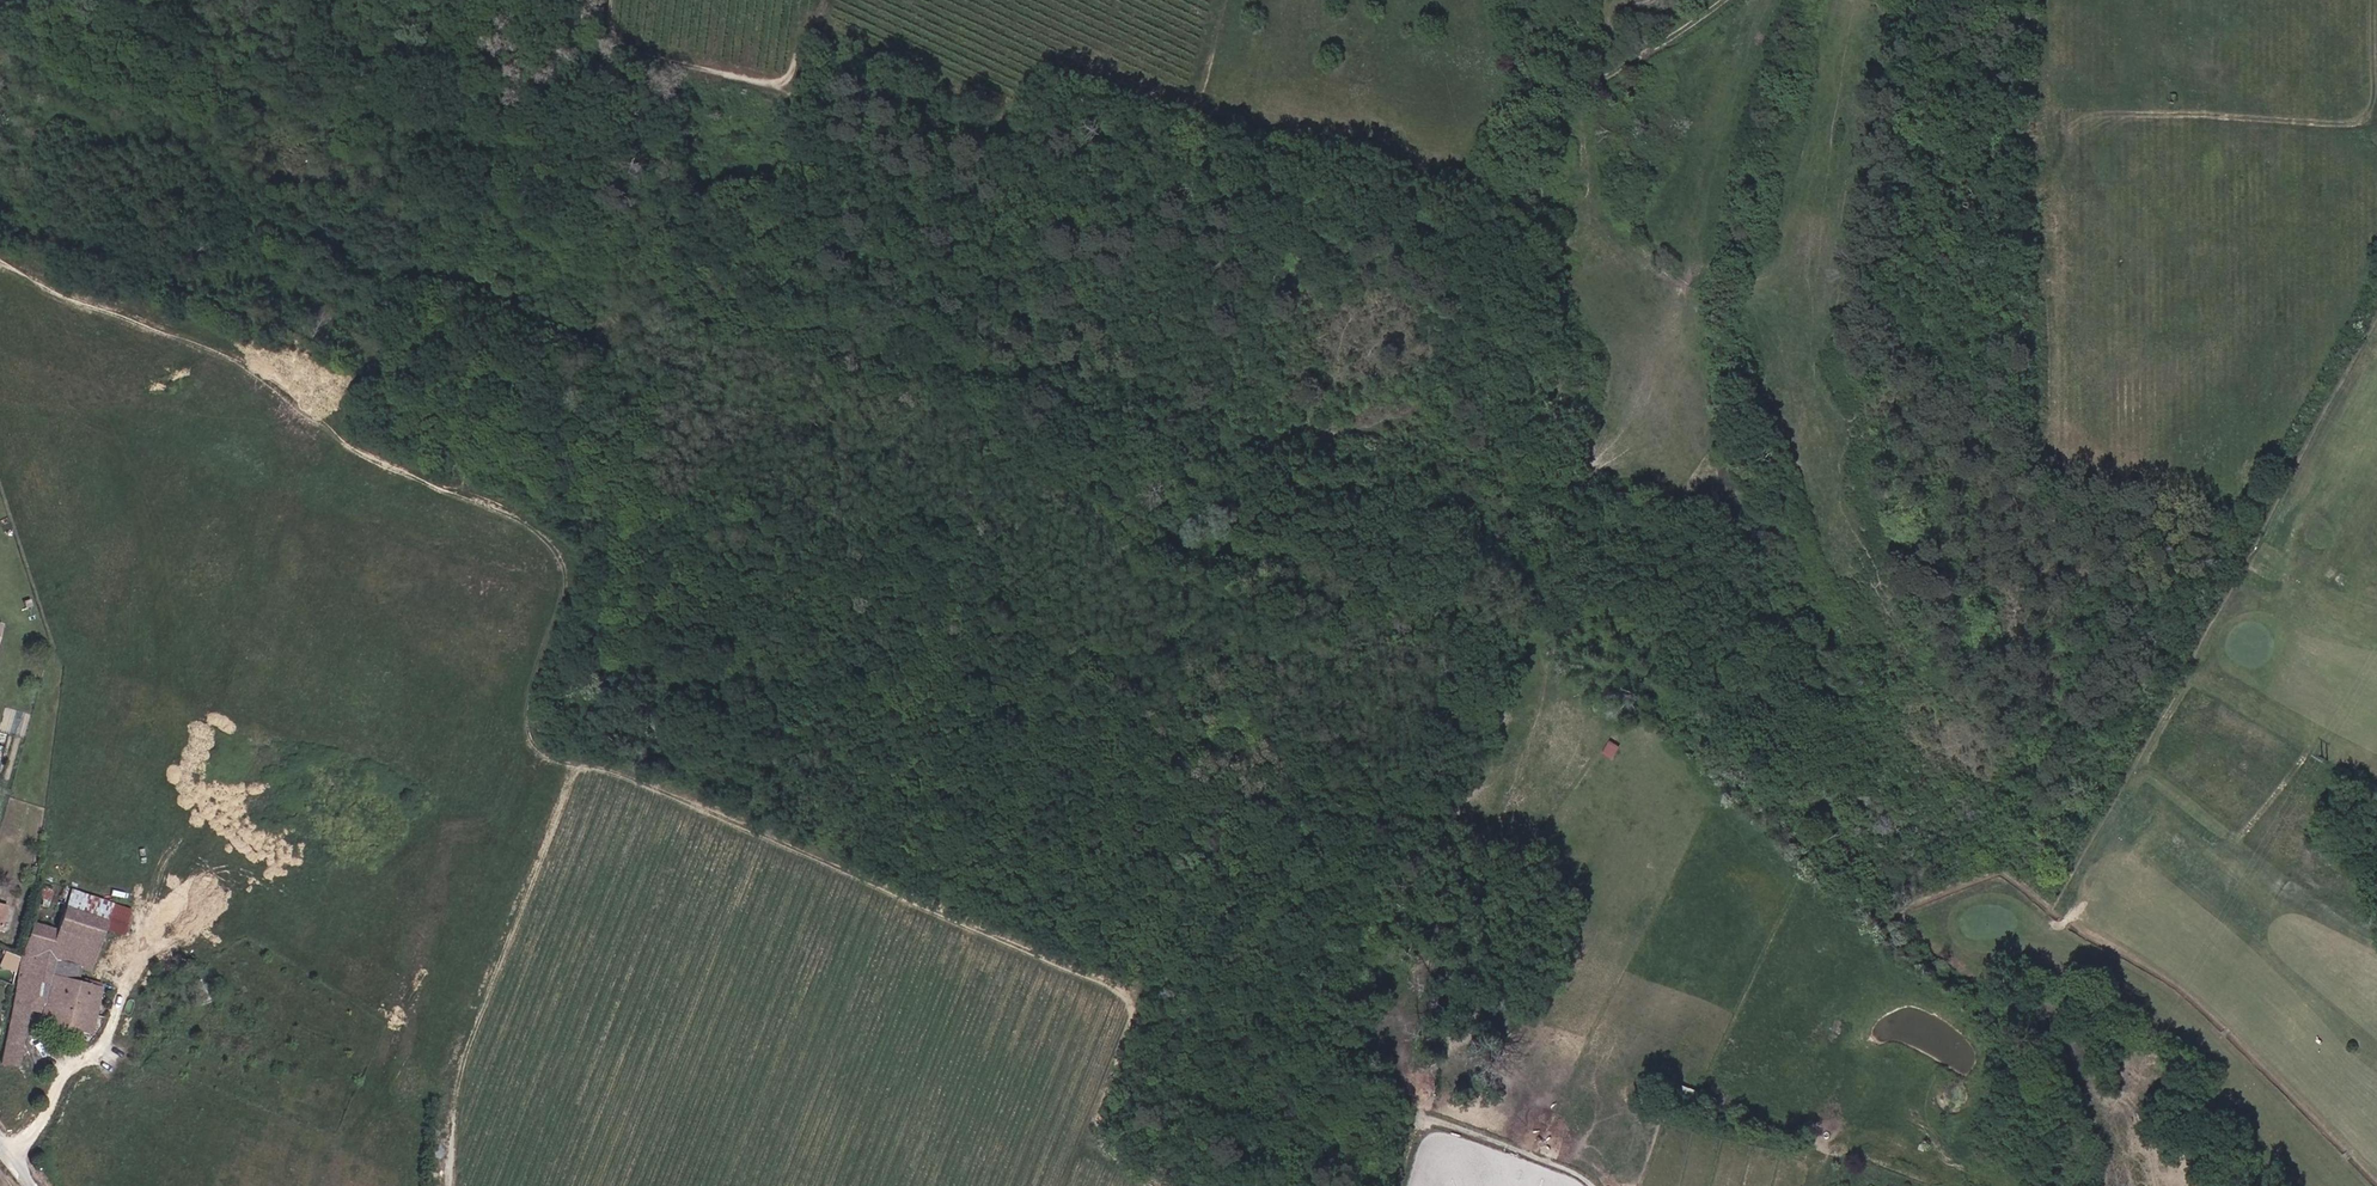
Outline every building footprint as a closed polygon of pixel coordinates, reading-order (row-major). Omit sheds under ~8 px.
[(72,889),(65,909),(106,923),(104,927),(126,935),(132,919),(129,911),(72,889)] [(52,975),(57,960),(81,968),(89,971),(104,927),(106,923),(65,909),(57,930),(34,923),(24,953),(11,1021),(26,1024),(30,1007),(32,1001),(45,1004),(43,1011),(38,1028),(48,1031),(50,1025),(89,1036),(103,990),(76,982),(52,975)] [(20,958),(7,952),(1,967),(15,972),(20,958)] [(57,960),(52,975),(76,982),(81,968),(57,960)] [(45,1004),(32,1001),(30,1007),(43,1011),(45,1004)] [(26,1024),(11,1021),(0,1058),(0,1060),(15,1064),(26,1024)]
